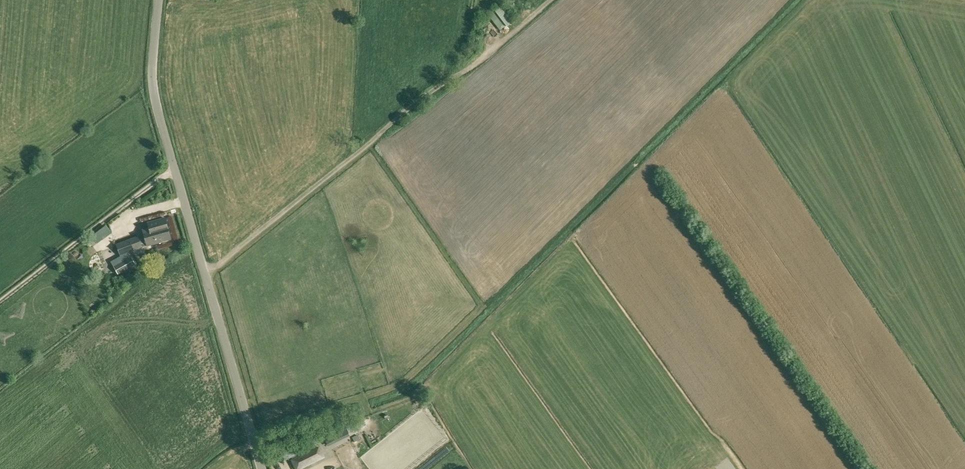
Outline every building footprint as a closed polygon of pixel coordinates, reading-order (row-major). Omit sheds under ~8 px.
[(147,246),(171,239),(165,217),(148,222),(149,227),(142,229),(147,246)] [(121,255),(142,247),(138,235),(116,244),(121,255)] [(131,257),(114,267),(118,274),(135,264),(131,257)] [(328,447),(345,439),(340,430),(324,438),(328,447)] [(326,458),(320,446),(290,460),(295,468),(303,468),(326,458)] [(294,448),(281,454),(282,455),(285,461),(298,455),(295,449),(294,448)]
